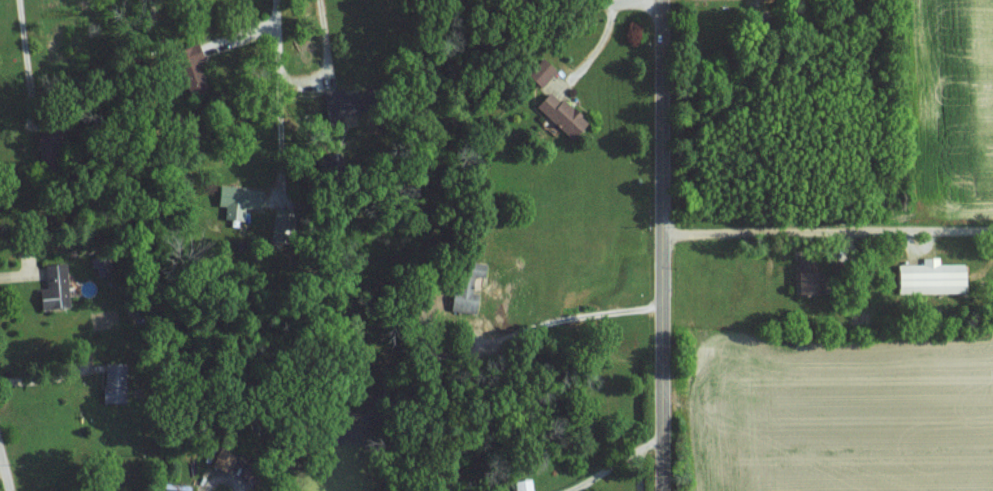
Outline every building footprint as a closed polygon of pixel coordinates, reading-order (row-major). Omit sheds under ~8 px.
[(201,58),(195,42),(167,54),(171,65),(176,63),(188,92),(206,85),(196,60),(201,58)] [(539,87),(554,71),(541,58),(525,74),(539,87)] [(534,105),(569,138),(584,122),(549,89),(534,105)] [(243,207),(257,208),(259,189),(217,185),(216,205),(224,206),(223,219),(242,220),(243,207)] [(961,263),(938,264),(938,257),(922,257),(922,264),(894,264),(895,293),(962,292),(961,263)] [(795,294),(812,294),(813,259),(796,259),(795,294)] [(68,306),(63,262),(43,265),(45,287),(36,288),(39,309),(68,306)] [(448,311),(472,313),(473,291),(449,289),(448,311)] [(123,400),(122,364),(113,364),(113,369),(102,370),(103,400),(123,400)] [(207,467),(225,474),(232,457),(214,450),(207,467)] [(514,490),(531,490),(530,479),(513,480),(514,490)]
